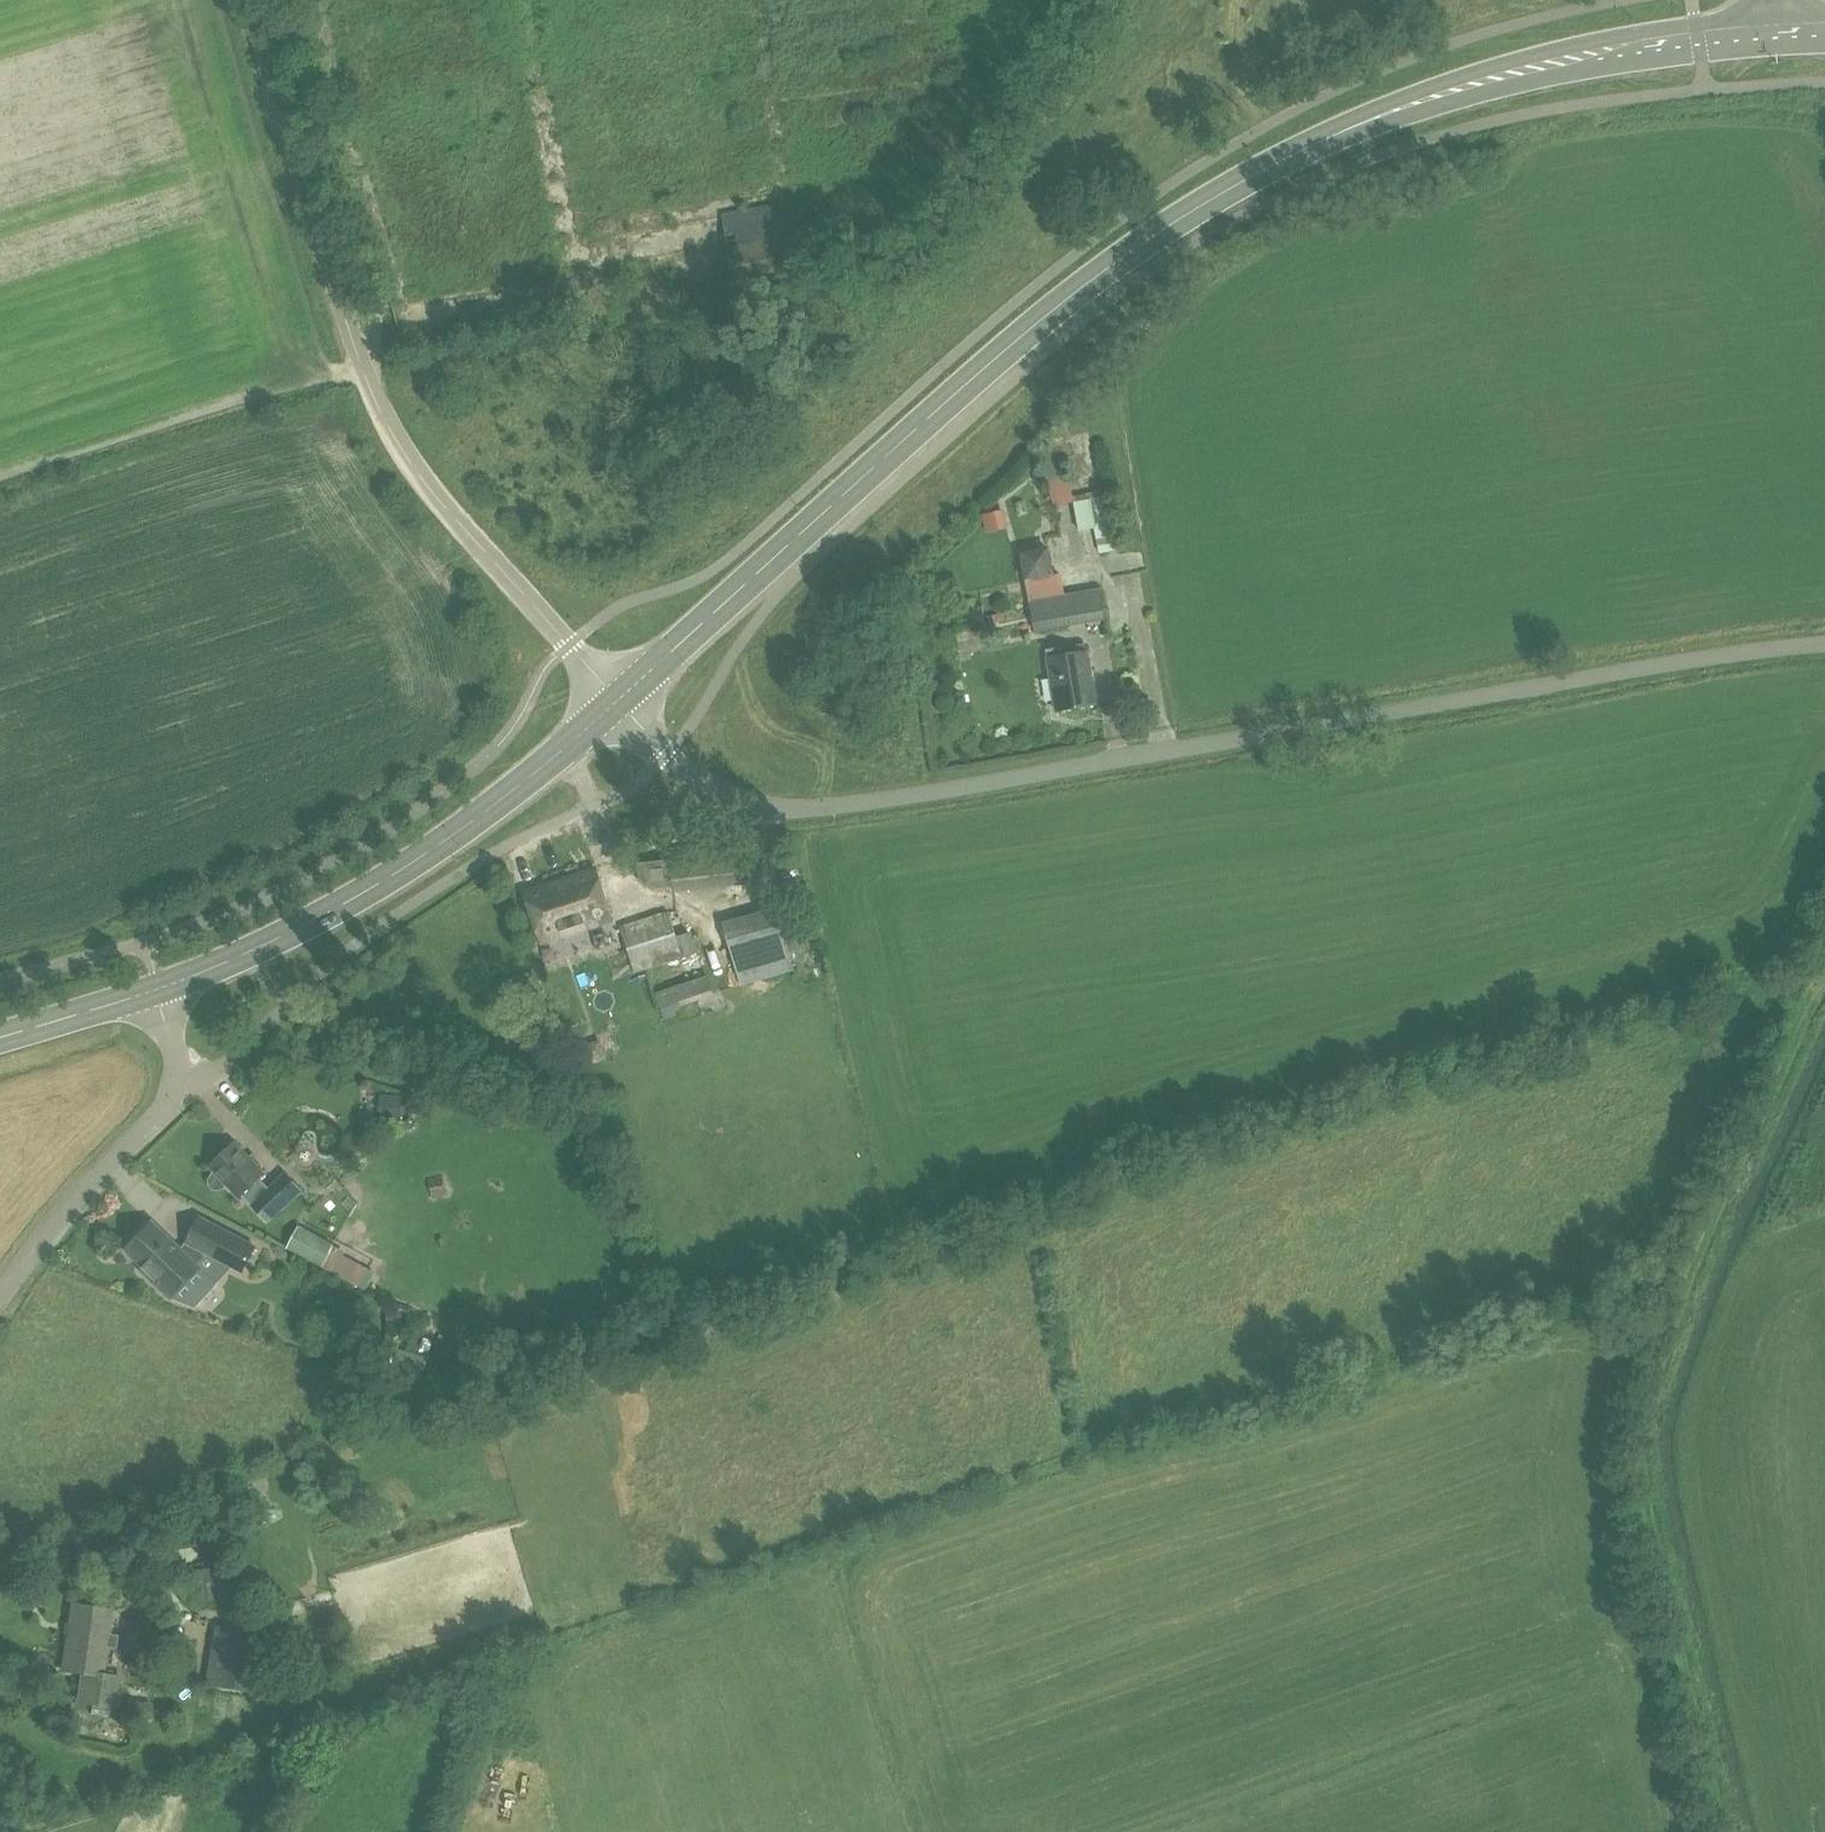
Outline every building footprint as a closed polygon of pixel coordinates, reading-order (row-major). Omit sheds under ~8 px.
[(723,214),(728,247),(736,246),(743,286),(807,274),(796,211),(773,215),(771,204),(723,214)] [(1048,481),(1068,476),(1059,445),(1039,450),(1048,481)] [(1073,496),(1074,502),(1090,499),(1107,495),(1106,490),(1073,496)] [(1107,495),(1090,499),(1096,528),(1100,553),(1118,549),(1107,495)] [(1090,499),(1074,502),(1080,531),(1096,528),(1090,499)] [(988,532),(1007,527),(1003,510),(983,515),(988,532)] [(1020,553),(1026,582),(1055,576),(1050,546),(1020,553)] [(1065,594),(1030,600),(1035,629),(1107,618),(1102,588),(1065,594)] [(1087,651),(1049,658),(1058,711),(1096,704),(1087,651)] [(669,854),(670,860),(673,886),(673,892),(751,884),(746,845),(669,854)] [(673,886),(670,860),(639,863),(640,878),(646,886),(653,888),(673,886)] [(613,920),(596,868),(525,890),(542,943),(613,920)] [(794,969),(789,953),(778,915),(776,907),(724,922),(742,984),(794,969)] [(691,932),(683,934),(677,936),(673,919),(668,909),(621,926),(635,974),(697,953),(691,932)] [(778,915),(789,953),(806,948),(798,921),(795,911),(778,915)] [(402,1098),(381,1096),(379,1120),(400,1121),(402,1098)] [(259,1177),(264,1172),(236,1142),(210,1167),(215,1172),(210,1176),(209,1182),(210,1187),(213,1190),(217,1191),(223,1190),(228,1185),(239,1197),(243,1193),(252,1203),(250,1205),(269,1224),(303,1190),(285,1171),(269,1187),(259,1177)] [(433,1199),(447,1196),(442,1175),(428,1178),(433,1199)] [(181,1250),(152,1223),(127,1249),(145,1266),(142,1269),(172,1297),(200,1268),(197,1266),(209,1254),(243,1271),(256,1246),(200,1217),(187,1242),(188,1243),(181,1250)] [(323,1267),(334,1245),(335,1244),(298,1224),(286,1249),(322,1268),(323,1267)] [(347,1251),(334,1245),(323,1267),(360,1287),(368,1273),(343,1258),(347,1251)] [(156,1545),(197,1539),(194,1515),(152,1521),(156,1545)] [(213,1589),(239,1585),(236,1564),(188,1570),(192,1603),(214,1600),(213,1589)] [(78,1702),(117,1708),(122,1676),(100,1673),(104,1646),(116,1648),(118,1635),(106,1633),(110,1611),(74,1605),(64,1671),(83,1674),(78,1702)] [(282,1635),(214,1624),(204,1686),(273,1696),(282,1635)] [(11,1672),(17,1683),(28,1677),(23,1666),(11,1672)] [(128,1701),(126,1716),(151,1719),(152,1704),(128,1701)]
